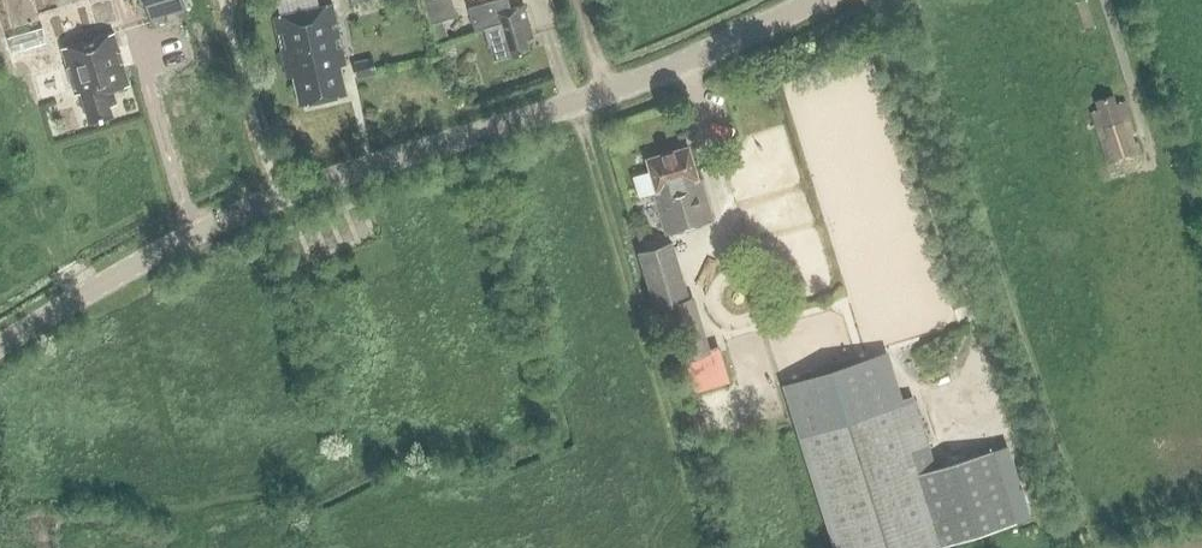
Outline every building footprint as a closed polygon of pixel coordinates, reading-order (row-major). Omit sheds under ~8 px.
[(149,23),(165,19),(164,14),(174,10),(176,15),(187,12),(183,0),(142,0),(149,23)] [(503,0),(492,0),(487,2),(467,8),(474,33),(485,30),(489,46),(494,61),(529,50),(526,39),(533,38),(523,6),(507,11),(503,0)] [(299,106),(347,95),(341,67),(346,66),(333,5),(274,18),(287,79),(293,78),(299,106)] [(113,32),(61,48),(75,95),(80,93),(89,123),(113,116),(110,106),(116,104),(112,90),(129,85),(113,32)] [(353,62),(357,79),(377,75),(374,57),(353,62)] [(1134,195),(1113,130),(1108,131),(1097,96),(1060,108),(1067,130),(1063,132),(1089,210),(1134,195)] [(665,234),(712,220),(699,179),(697,179),(687,147),(646,159),(655,192),(653,193),(665,234)] [(637,253),(654,310),(663,307),(680,362),(682,361),(688,380),(722,369),(716,350),(711,352),(694,296),(689,298),(672,242),(637,253)] [(1016,522),(993,450),(936,468),(914,398),(913,395),(897,400),(883,353),(781,385),(797,435),(833,547),(935,547),(1016,522)]
